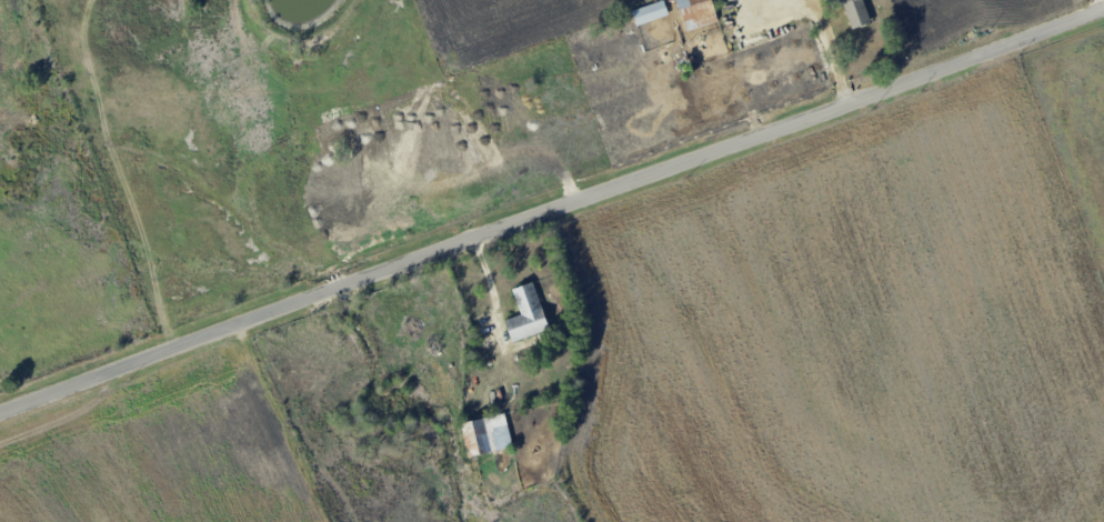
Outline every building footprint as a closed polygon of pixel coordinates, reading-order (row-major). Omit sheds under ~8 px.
[(638,25),(670,15),(665,0),(664,0),(633,10),(638,25)] [(854,29),(872,22),(864,0),(843,0),(854,29)] [(513,342),(550,329),(534,282),(513,289),(521,315),(506,320),(513,342)] [(463,422),(468,455),(512,449),(507,415),(463,422)]
